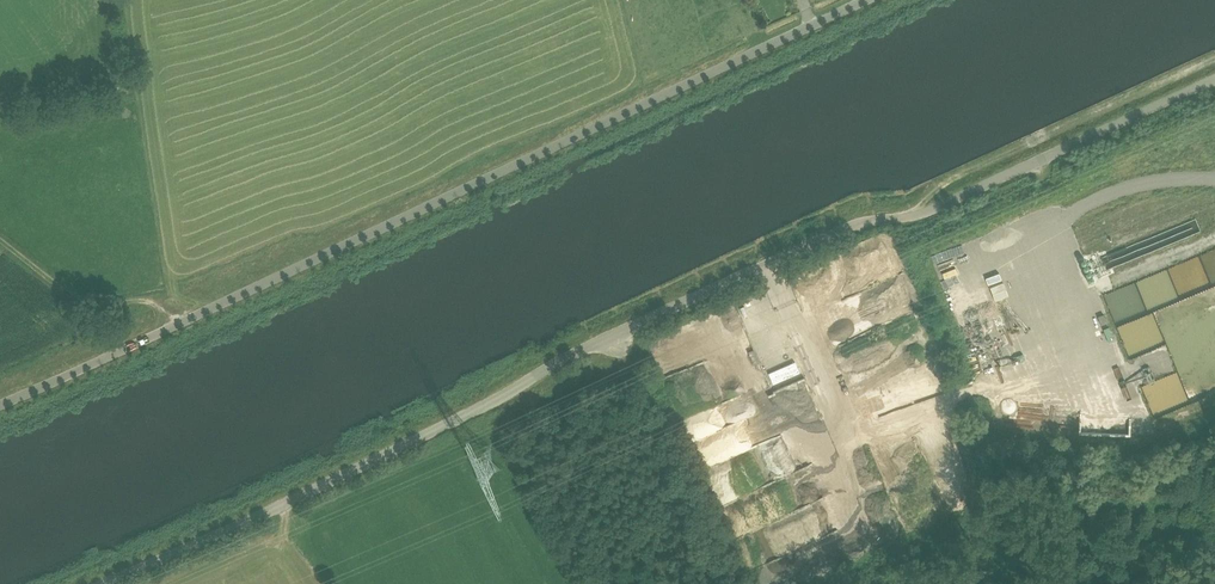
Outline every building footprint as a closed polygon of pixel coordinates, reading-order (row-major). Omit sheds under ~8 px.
[(732,314),(739,310),(735,304),(728,308),(732,314)] [(800,372),(791,353),(764,365),(773,384),(800,372)]
